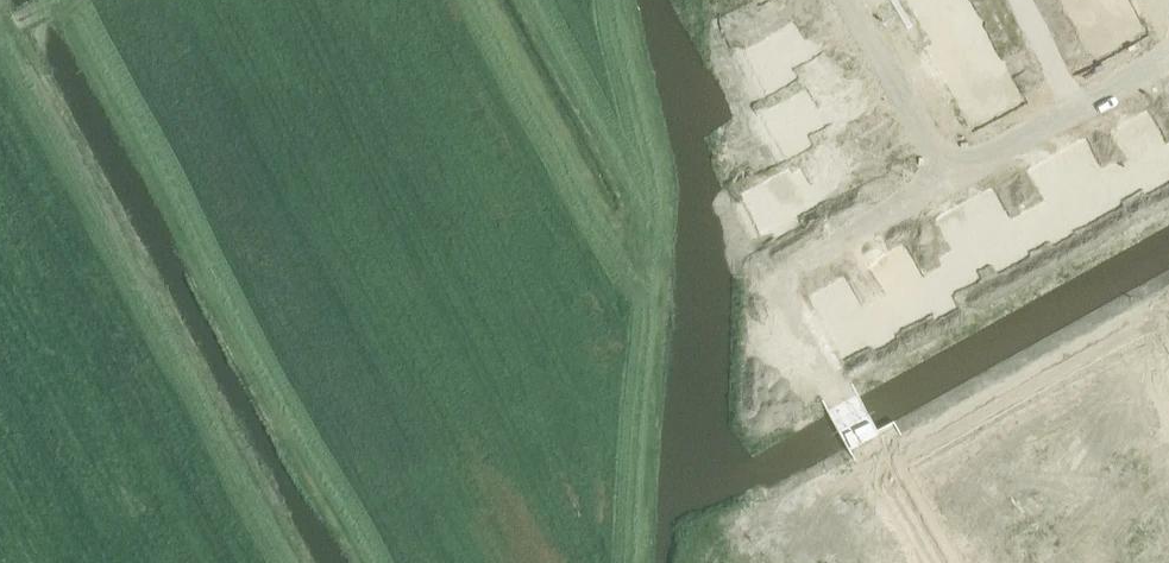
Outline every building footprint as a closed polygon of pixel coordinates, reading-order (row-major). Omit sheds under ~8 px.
[(930,9),(946,0),(925,0),(930,9)] [(930,9),(943,33),(977,14),(983,11),(976,0),(946,0),(930,9)] [(1012,12),(1022,6),(1019,0),(1005,0),(1012,12)] [(1028,1),(1035,14),(1045,8),(1041,0),(1030,0),(1028,1)] [(1084,17),(1114,0),(1075,0),(1084,17)] [(1084,17),(1098,42),(1139,20),(1127,0),(1114,0),(1084,17)] [(1045,8),(1035,14),(1042,26),(1052,20),(1045,8)] [(943,33),(938,36),(951,59),(990,37),(977,14),(943,33)] [(811,15),(753,45),(773,83),(809,65),(805,55),(826,44),(811,15)] [(1034,28),(1024,33),(1031,46),(1041,40),(1034,28)] [(1058,31),(1047,37),(1054,49),(1065,43),(1058,31)] [(990,37),(951,59),(964,83),(1003,61),(990,37)] [(1041,40),(1031,46),(1038,58),(1048,53),(1041,40)] [(1003,61),(964,83),(979,108),(1018,87),(1003,61)] [(819,83),(773,106),(788,134),(833,110),(819,83)] [(1135,157),(1166,214),(1168,213),(1168,152),(1163,141),(1135,157)] [(805,158),(747,189),(767,227),(803,208),(798,199),(820,187),(805,158)] [(1100,173),(1075,187),(1103,237),(1128,223),(1132,231),(1145,224),(1130,197),(1118,204),(1100,173)] [(1075,187),(1051,201),(1068,232),(1055,239),(1070,265),(1082,258),(1078,251),(1103,237),(1075,187)] [(1007,220),(982,234),(1009,284),(1034,270),(1038,277),(1051,270),(1037,244),(1024,251),(1007,220)] [(982,234),(957,248),(974,278),(961,285),(976,312),(989,305),(984,297),(1009,284),(982,234)] [(919,276),(890,292),(922,349),(949,334),(951,337),(965,329),(951,303),(938,310),(919,276)] [(857,311),(828,326),(857,378),(898,355),(883,329),(871,336),(857,311)] [(1101,372),(1075,386),(1100,432),(1122,419),(1126,417),(1124,413),(1101,372)] [(1075,386),(1049,400),(1074,446),(1100,432),(1075,386)] [(995,436),(969,450),(994,496),(1020,481),(995,436)] [(1144,439),(1136,443),(1143,456),(1151,451),(1144,439)] [(1045,440),(1037,445),(1044,458),(1053,453),(1045,440)] [(1037,445),(1028,450),(1035,463),(1044,458),(1037,445)] [(969,450),(943,464),(963,501),(968,510),(972,508),(994,496),(969,450)] [(1117,488),(1133,514),(1168,494),(1168,472),(1164,463),(1117,488)] [(843,553),(835,558),(797,489),(765,506),(760,496),(726,515),(753,562),(849,562),(843,553)] [(1075,494),(1066,498),(1073,511),(1082,506),(1075,494)] [(1133,514),(1147,540),(1168,528),(1168,494),(1133,514)] [(1066,498),(1058,503),(1065,516),(1073,511),(1066,498)] [(983,528),(974,533),(981,546),(990,541),(988,537),(983,528)] [(987,561),(988,562),(1045,562),(1047,562),(1033,536),(987,561)]
